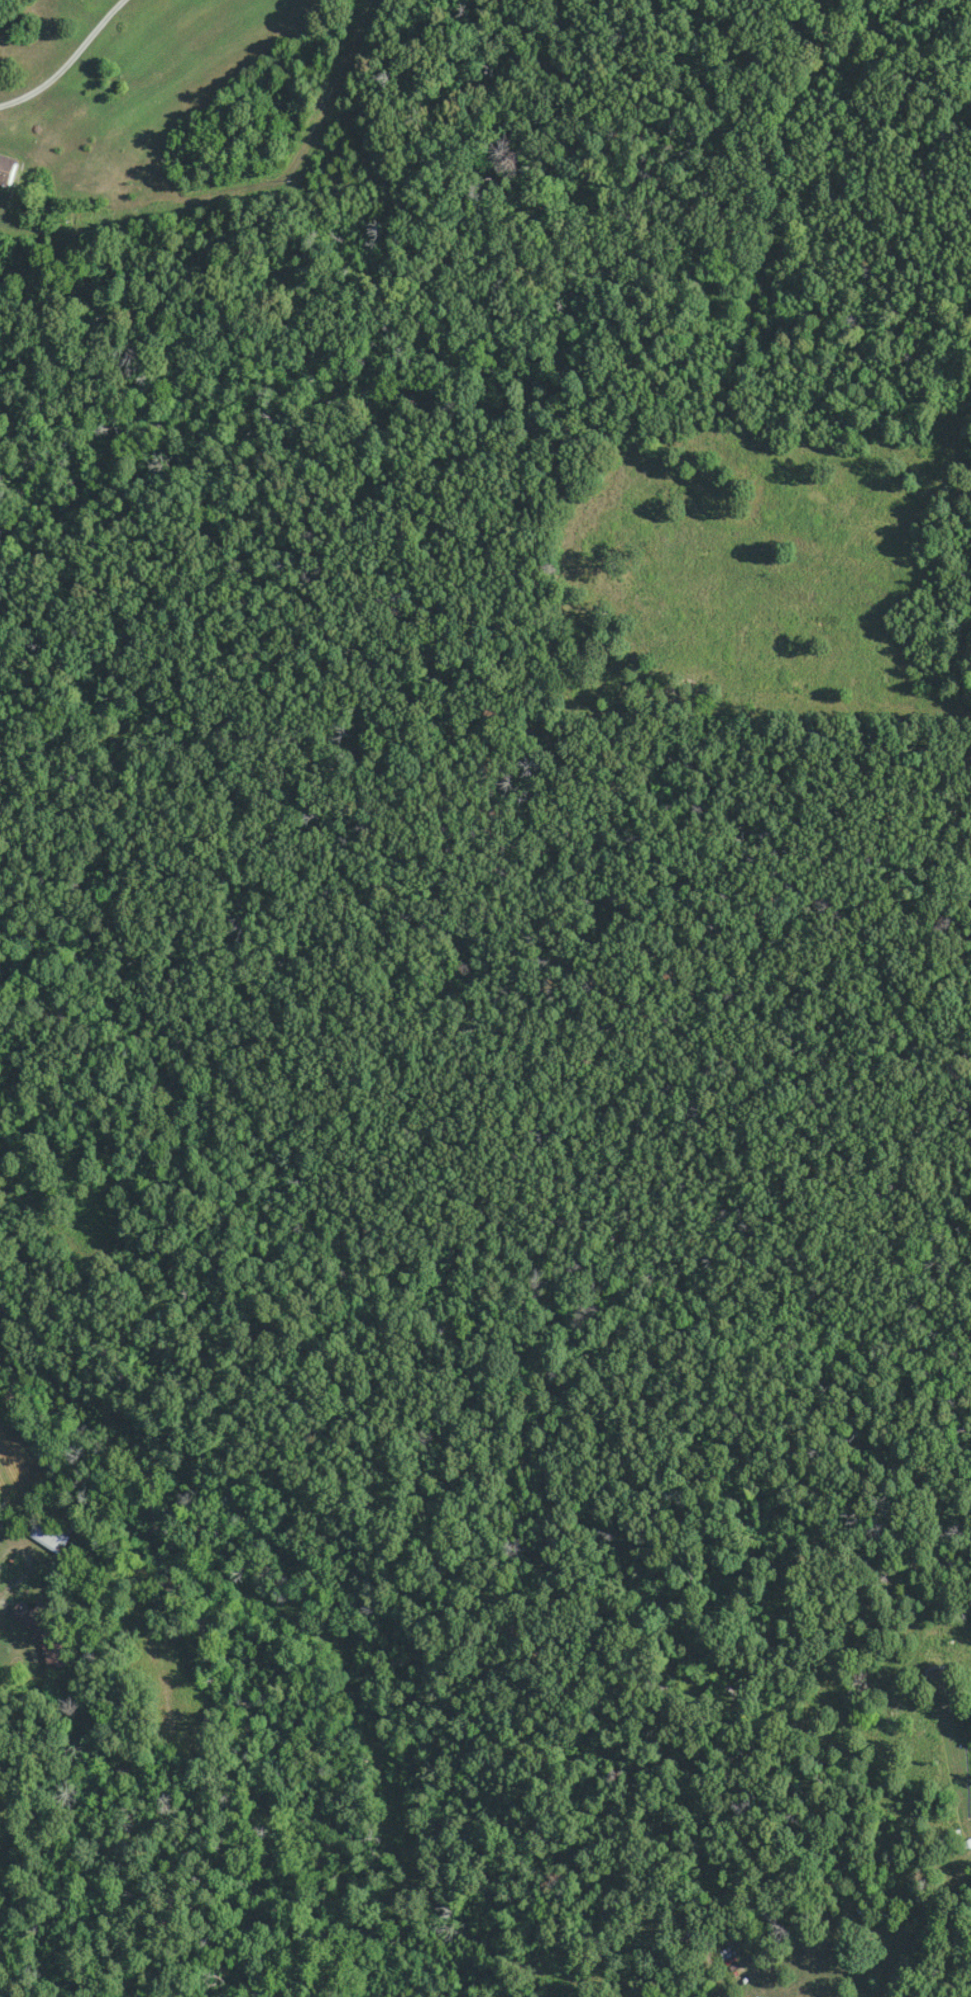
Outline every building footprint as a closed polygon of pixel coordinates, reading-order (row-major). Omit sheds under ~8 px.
[(17,158),(0,153),(0,184),(9,187),(17,158)] [(24,1531),(57,1554),(69,1536),(36,1513),(24,1531)] [(42,1661),(58,1670),(70,1648),(45,1634),(52,1621),(17,1601),(8,1618),(52,1643),(42,1661)]
